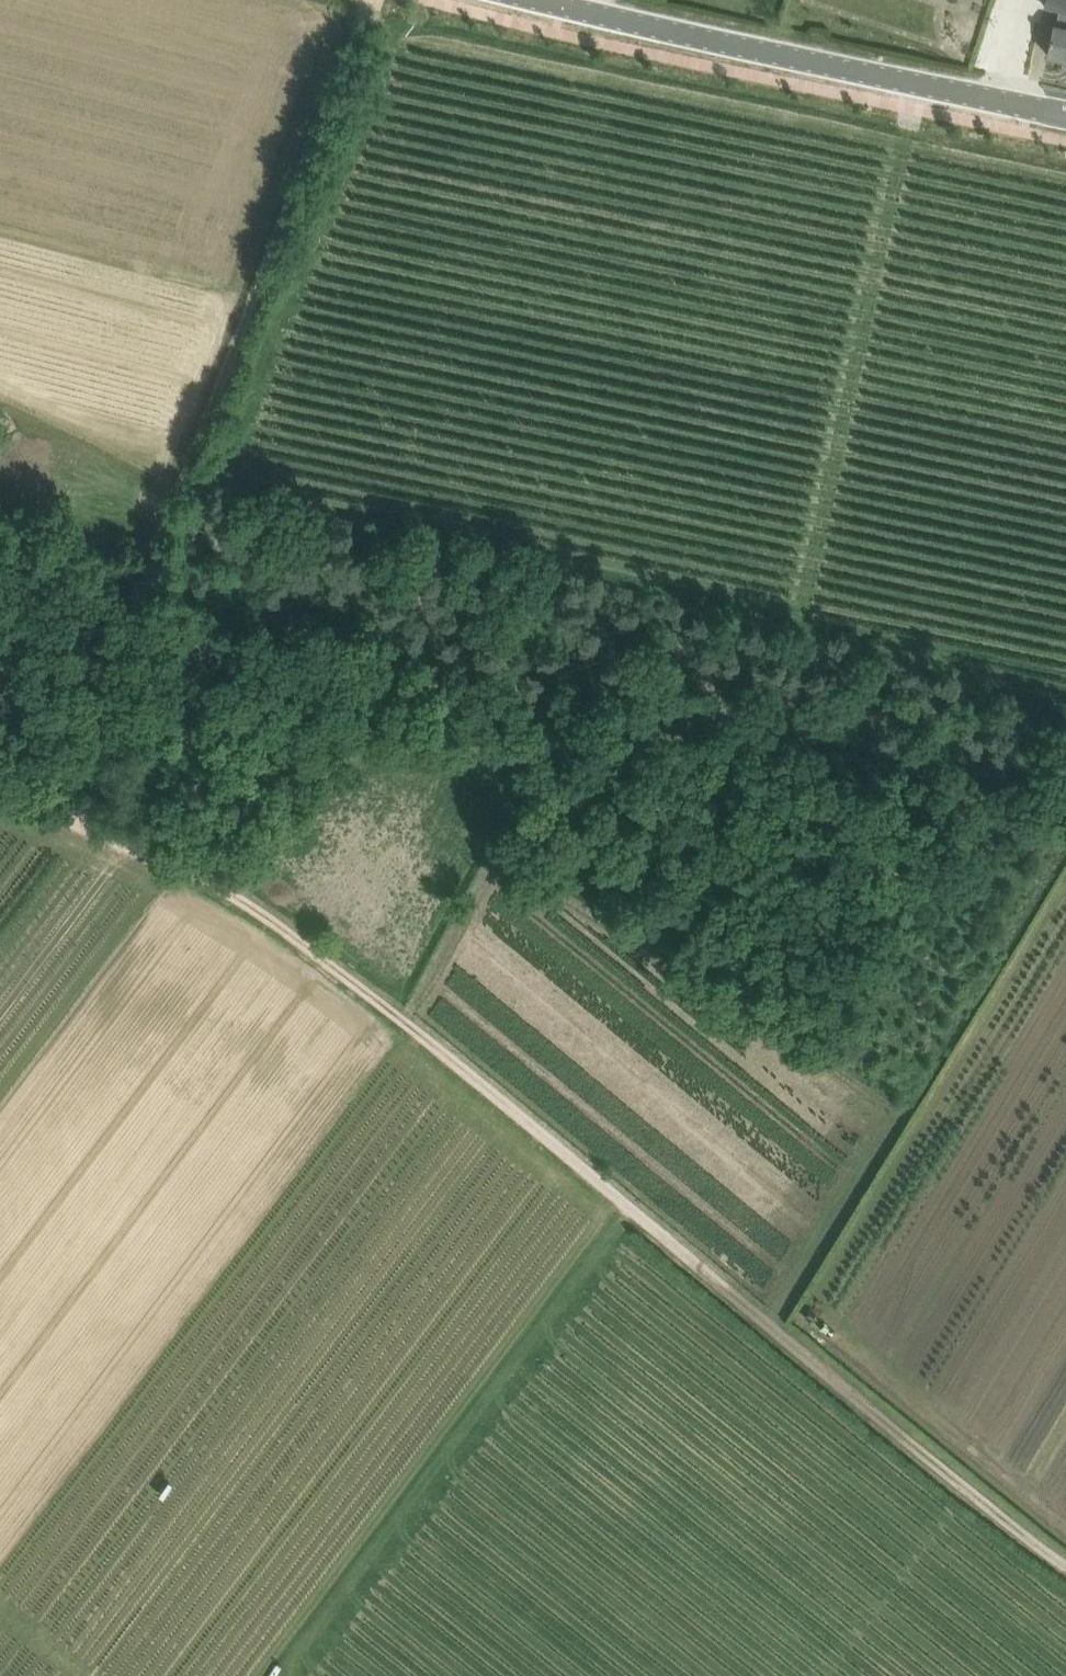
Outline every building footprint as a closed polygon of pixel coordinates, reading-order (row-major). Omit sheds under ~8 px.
[(1048,54),(1065,58),(1065,0),(1046,0),(1045,5),(1060,8),(1056,25),(1054,25),(1052,37),(1050,37),(1049,42),(1050,42),(1048,54)]
